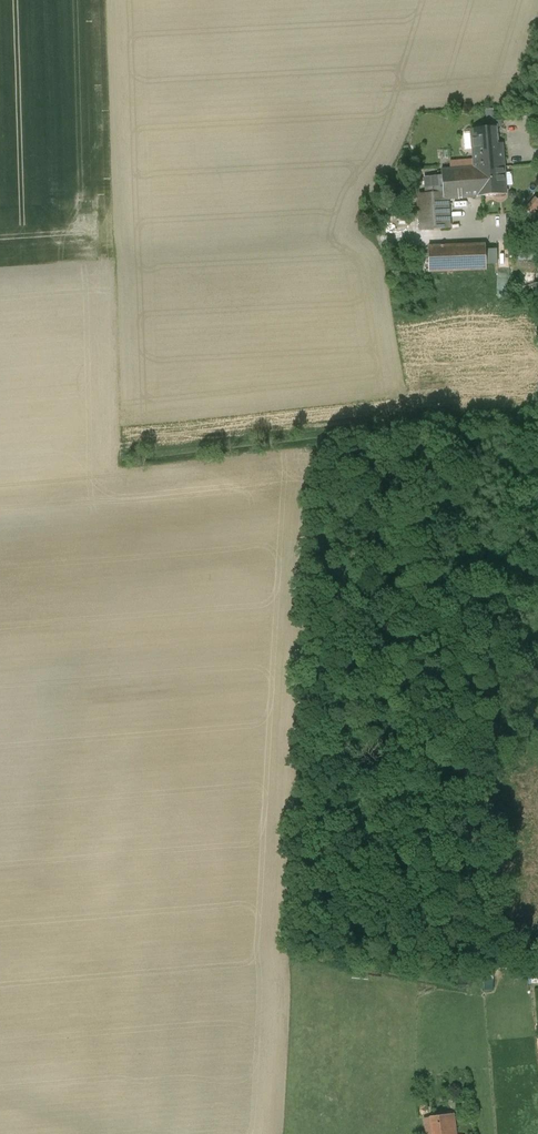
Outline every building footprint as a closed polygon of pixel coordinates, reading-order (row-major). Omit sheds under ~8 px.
[(475,170),(503,167),(501,145),(495,145),(494,130),(472,132),(475,170)] [(503,167),(475,170),(442,173),(445,194),(419,197),(422,232),(452,229),(449,201),(506,195),(503,167)] [(485,245),(428,247),(429,271),(486,270),(485,245)] [(518,252),(519,259),(537,259),(537,251),(518,252)] [(430,1117),(433,1133),(456,1133),(453,1114),(430,1117)]
